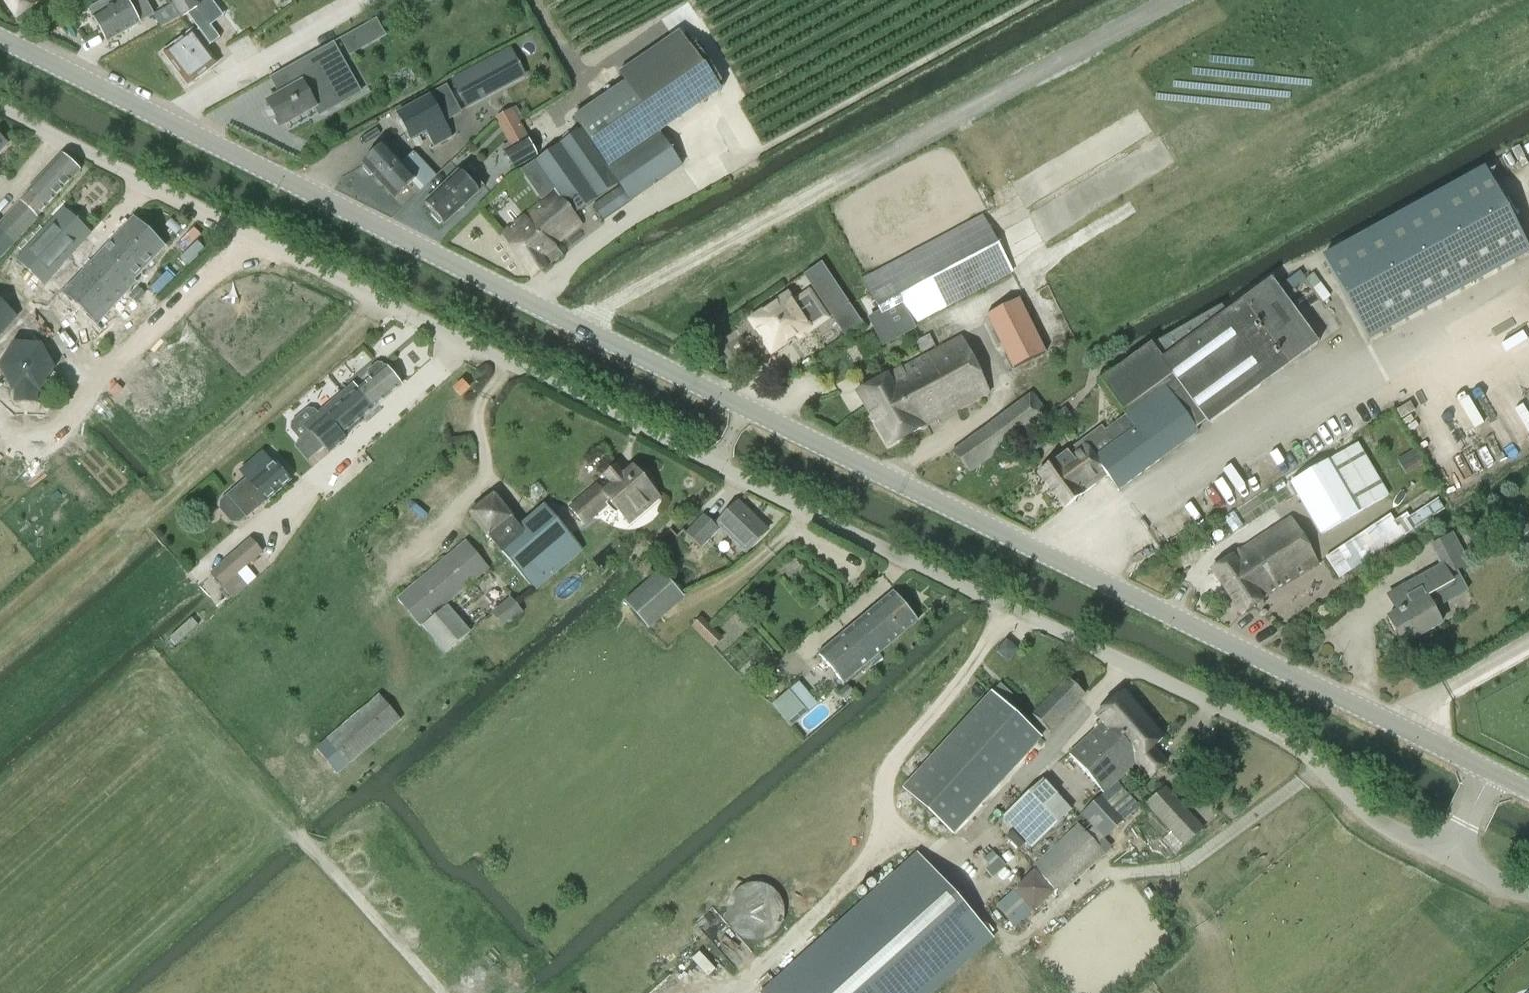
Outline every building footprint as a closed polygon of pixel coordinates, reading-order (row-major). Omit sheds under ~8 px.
[(17,19),(40,0),(3,0),(17,19)] [(113,6),(110,0),(104,0),(89,8),(94,17),(93,17),(108,42),(140,24),(139,23),(153,14),(145,0),(123,0),(113,6)] [(181,20),(198,10),(195,3),(200,0),(170,0),(181,20)] [(171,4),(153,14),(161,28),(179,18),(171,4)] [(352,54),(388,35),(378,17),(342,36),(352,54)] [(193,32),(171,48),(164,53),(173,66),(173,69),(175,73),(179,74),(187,86),(216,64),(193,32)] [(270,107),(265,112),(269,119),(276,118),(281,127),(315,108),(319,116),(340,105),(329,84),(344,76),(336,63),(343,59),(334,43),(292,67),(301,84),(268,103),(270,107)] [(453,82),(467,108),(523,78),(509,51),(453,82)] [(582,130),(580,131),(534,163),(555,193),(525,216),(523,214),(501,232),(532,278),(561,255),(554,245),(580,223),(575,214),(619,185),(621,188),(594,206),(603,219),(681,166),(660,135),(626,83),(574,118),(582,130)] [(434,147),(453,137),(431,97),(396,116),(410,142),(426,133),(434,147)] [(536,156),(526,137),(515,142),(517,146),(506,153),(515,168),(536,156)] [(416,180),(384,146),(364,164),(365,166),(363,169),(371,178),(374,175),(396,199),(416,180)] [(78,173),(60,157),(26,194),(27,195),(0,224),(0,259),(37,219),(36,218),(78,173)] [(1369,340),(1528,253),(1528,249),(1486,170),(1324,258),(1369,340)] [(472,184),(460,172),(426,204),(434,213),(432,215),(440,225),(442,222),(445,225),(478,194),(479,194),(486,188),(477,179),(472,184)] [(60,265),(90,232),(64,208),(16,261),(44,286),(61,266),(60,265)] [(893,336),(1011,273),(981,217),(863,280),(893,336)] [(135,281),(165,249),(133,220),(64,294),(98,325),(137,283),(135,281)] [(820,264),(802,277),(843,339),(861,326),(820,264)] [(1136,357),(1107,378),(1165,457),(1197,433),(1195,430),(1196,430),(1205,423),(1207,426),(1318,345),(1272,280),(1226,312),(1222,306),(1152,347),(1151,346),(1149,347),(1146,343),(1133,352),(1136,357)] [(138,288),(130,297),(136,303),(144,294),(138,288)] [(806,327),(821,317),(808,297),(793,307),(786,297),(750,322),(771,353),(808,328),(806,327)] [(1019,299),(986,316),(1013,371),(1046,354),(1019,299)] [(10,310),(0,302),(0,322),(10,310)] [(54,359),(80,332),(56,310),(30,337),(54,359)] [(922,429),(989,394),(961,338),(888,376),(887,376),(857,392),(887,447),(921,428),(922,429)] [(0,365),(0,374),(12,391),(16,391),(14,401),(34,404),(36,393),(40,394),(53,367),(36,349),(10,348),(0,365)] [(367,377),(370,380),(357,391),(352,385),(341,395),(346,401),(361,419),(400,386),(382,365),(376,364),(367,372),(367,377)] [(460,397),(468,390),(462,384),(455,391),(460,397)] [(967,474),(1048,415),(1032,394),(952,452),(967,474)] [(346,401),(341,395),(318,415),(314,411),(308,410),(301,416),(291,424),(291,431),(300,441),(293,446),(307,462),(325,447),(329,453),(345,440),(341,436),(361,419),(346,401)] [(1065,410),(1058,415),(1063,422),(1070,417),(1065,410)] [(1155,464),(1122,419),(1105,431),(1101,426),(1054,460),(1055,461),(1037,474),(1063,509),(1106,478),(1118,494),(1120,493),(1118,491),(1155,464)] [(1357,444),(1330,460),(1289,484),(1320,536),(1387,497),(1357,444)] [(1414,450),(1396,462),(1405,476),(1423,464),(1414,450)] [(241,471),(247,478),(227,496),(247,518),(266,502),(291,481),(274,463),(272,464),(262,452),(241,471)] [(650,485),(651,485),(652,484),(652,483),(652,481),(651,479),(651,477),(650,475),(648,474),(647,473),(645,472),(643,471),(642,471),(639,470),(639,472),(637,473),(633,468),(623,477),(615,468),(605,476),(613,485),(604,494),(596,485),(569,508),(584,525),(607,506),(608,508),(609,509),(611,511),(612,512),(614,514),(616,515),(617,514),(618,513),(622,517),(626,513),(629,517),(628,518),(632,518),(636,517),(640,515),(642,514),(643,513),(646,510),(648,509),(649,507),(650,505),(651,503),(651,501),(652,500),(652,498),(651,497),(648,494),(652,491),(649,486),(650,485)] [(535,591),(582,551),(548,511),(524,532),(493,496),(471,515),(535,591)] [(1406,514),(1394,522),(1390,516),(1326,559),(1339,579),(1403,537),(1443,509),(1437,500),(1419,511),(1418,510),(1408,517),(1406,514)] [(745,553),(766,532),(738,503),(717,525),(745,553)] [(700,549),(719,530),(704,516),(685,534),(700,549)] [(1262,601),(1317,565),(1291,518),(1240,550),(1211,570),(1241,616),(1262,602),(1262,601)] [(1497,534),(1504,547),(1528,532),(1528,529),(1522,518),(1497,534)] [(1389,597),(1398,613),(1388,618),(1403,645),(1441,625),(1433,611),(1427,601),(1454,586),(1449,576),(1470,565),(1453,533),(1429,546),(1441,568),(1389,597)] [(251,539),(224,563),(211,574),(222,587),(262,552),(251,539)] [(420,627),(489,570),(466,543),(398,600),(420,627)] [(645,627),(681,595),(659,571),(624,603),(645,627)] [(842,684),(915,621),(890,593),(818,655),(842,684)] [(504,630),(524,614),(510,597),(490,613),(504,630)] [(445,654),(469,633),(447,608),(423,629),(445,654)] [(179,640),(202,622),(198,616),(174,634),(179,640)] [(691,628),(713,649),(723,639),(701,617),(691,628)] [(1017,652),(1005,641),(995,653),(1007,664),(1017,652)] [(1049,733),(1085,696),(1067,678),(1031,716),(1049,733)] [(847,686),(838,695),(844,702),(853,693),(847,686)] [(810,711),(791,688),(772,704),(791,727),(810,711)] [(907,786),(955,832),(1039,735),(989,692),(907,786)] [(1121,719),(1135,707),(1122,693),(1096,717),(1102,725),(1069,756),(1103,794),(1115,784),(1136,764),(1141,760),(1125,743),(1128,739),(1125,735),(1121,739),(1116,732),(1123,726),(1120,723),(1121,719)] [(338,773),(399,723),(378,698),(318,749),(338,773)] [(1162,739),(1135,707),(1121,719),(1120,723),(1123,726),(1116,732),(1121,739),(1125,735),(1128,739),(1125,743),(1141,760),(1136,764),(1149,778),(1166,763),(1153,748),(1162,739)] [(1031,847),(1070,812),(1042,781),(1003,816),(1031,847)] [(1115,784),(1103,794),(1082,815),(1104,839),(1137,809),(1115,784)] [(1182,847),(1201,830),(1163,788),(1145,805),(1182,847)] [(1034,867),(1035,868),(1011,890),(1012,891),(995,906),(1015,927),(1032,912),(1033,913),(1056,891),(1060,895),(1104,856),(1078,827),(1034,867)] [(1138,838),(1130,845),(1138,854),(1146,847),(1138,838)] [(760,992),(934,992),(994,940),(917,853),(760,992)] [(742,944),(787,927),(770,879),(724,895),(742,944)]
